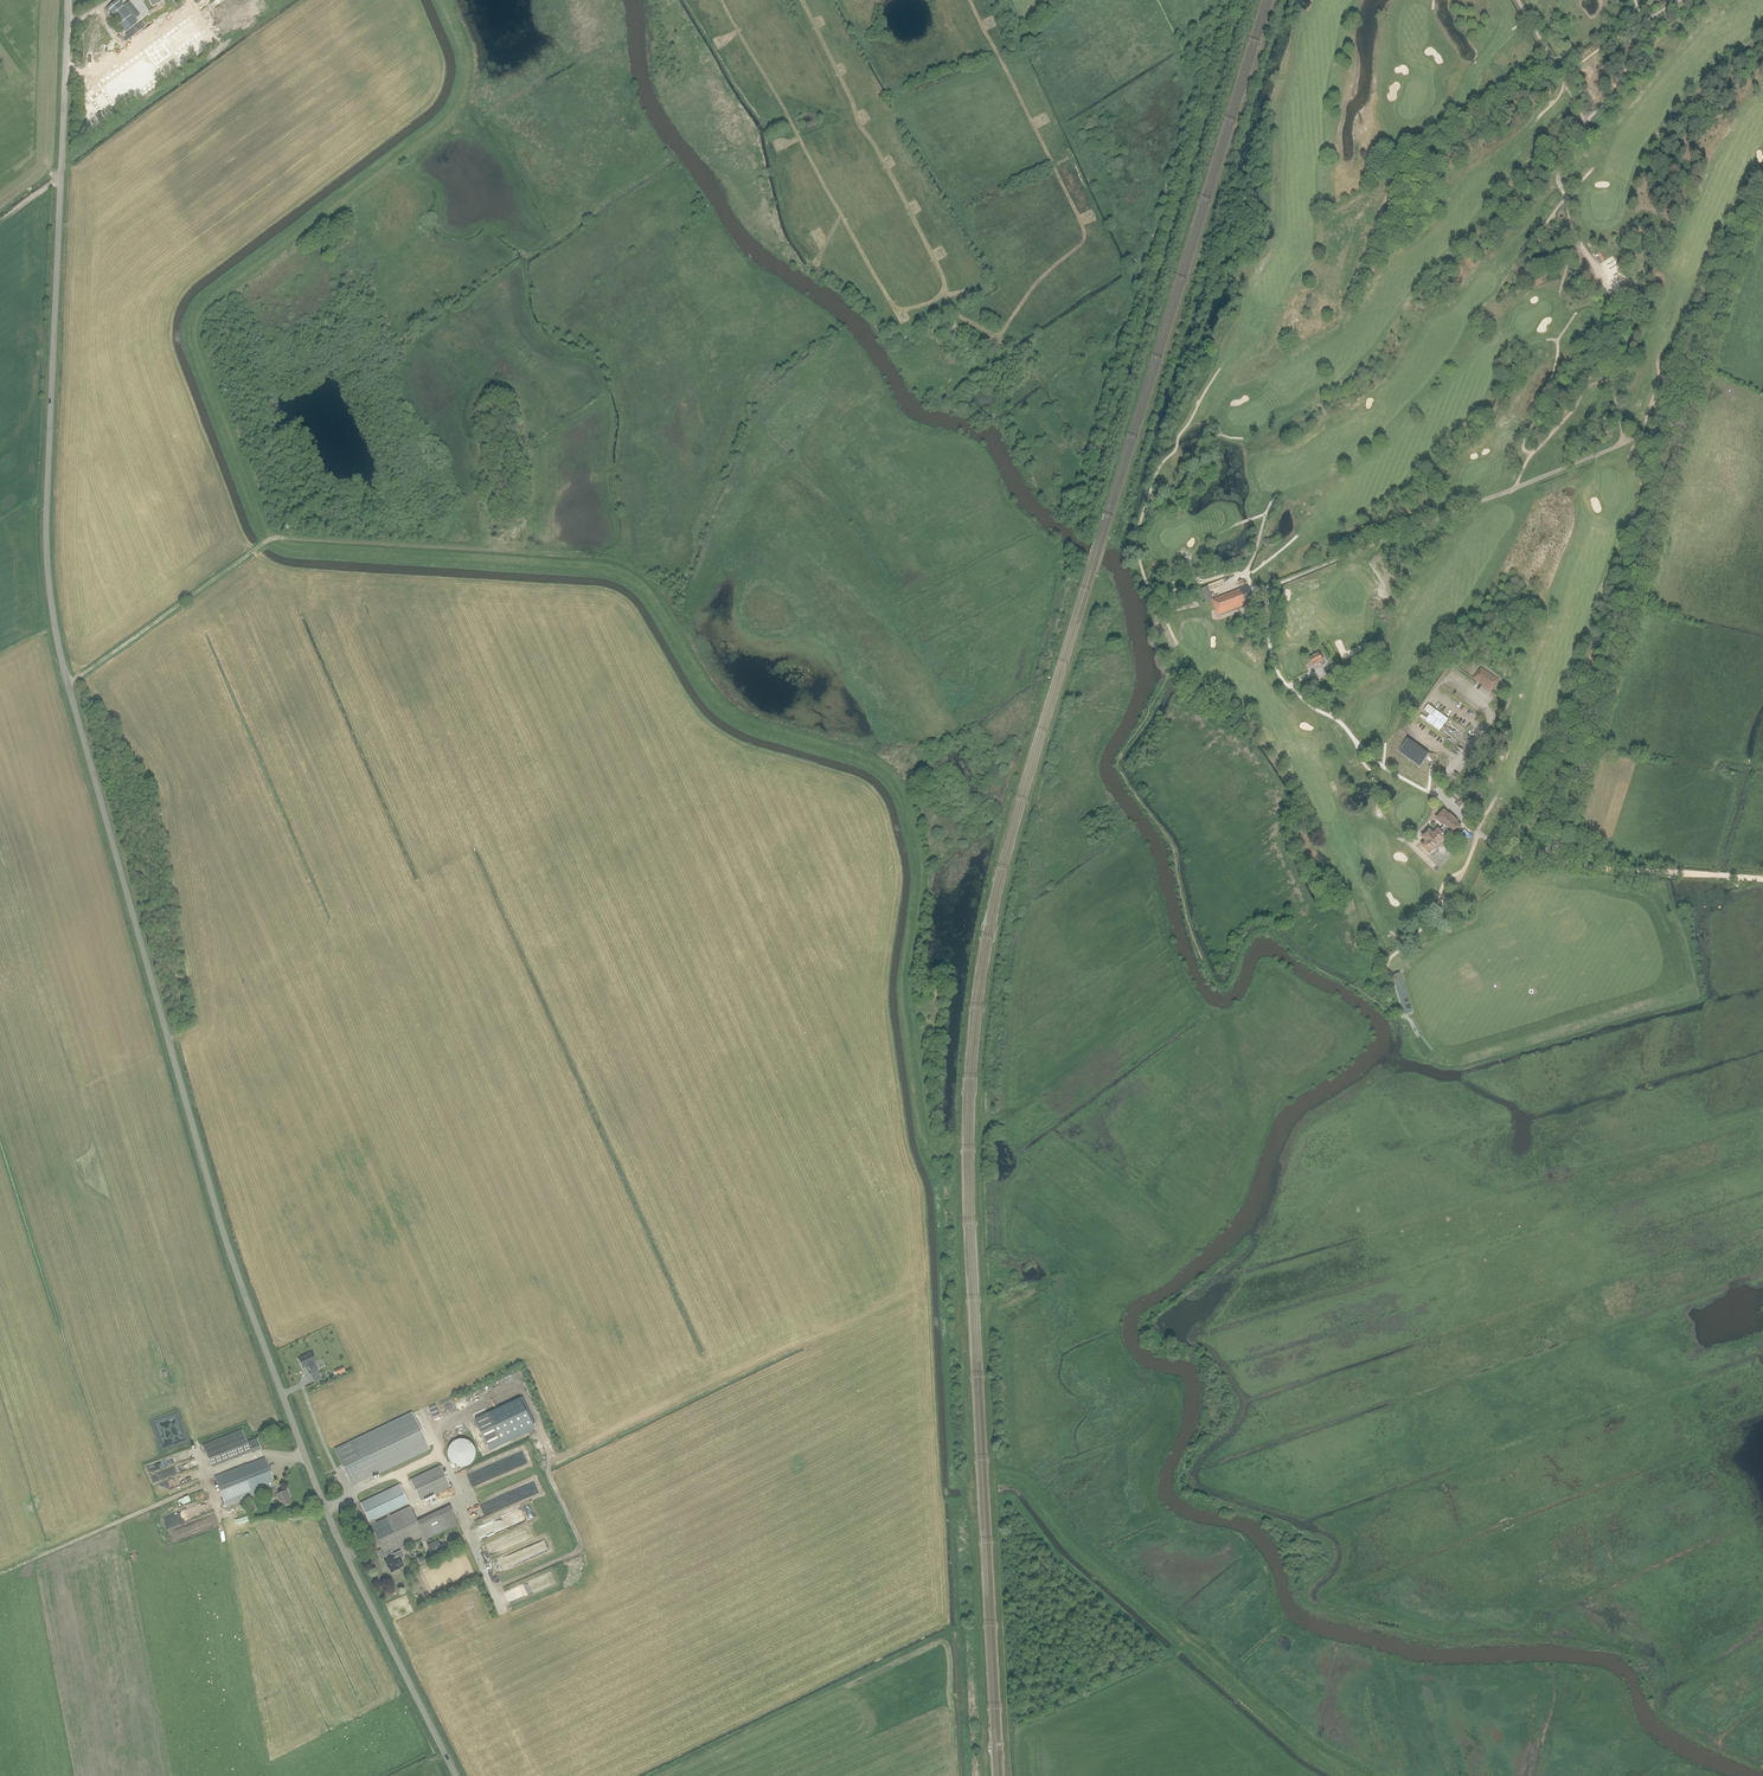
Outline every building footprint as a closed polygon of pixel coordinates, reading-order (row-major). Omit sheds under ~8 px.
[(128,18),(134,25),(139,22),(122,0),(120,0),(110,7),(122,23),(128,18)] [(159,52),(175,36),(168,29),(146,53),(149,55),(146,57),(143,55),(138,60),(140,62),(142,60),(144,62),(147,58),(149,60),(152,56),(151,55),(156,49),(159,52)] [(1248,586),(1211,600),(1218,616),(1254,602),(1248,586)] [(1322,666),(1325,665),(1323,662),(1323,661),(1319,653),(1309,659),(1313,666),(1316,664),(1316,666),(1320,663),(1322,666)] [(1334,664),(1325,669),(1328,675),(1337,670),(1334,664)] [(1499,681),(1481,668),(1474,679),(1492,692),(1499,681)] [(1449,678),(1465,689),(1469,682),(1453,671),(1449,678)] [(1414,749),(1405,762),(1426,776),(1434,763),(1414,749)] [(1450,832),(1453,835),(1455,833),(1456,834),(1459,831),(1458,830),(1460,828),(1458,826),(1459,825),(1450,815),(1448,817),(1444,813),(1438,820),(1444,826),(1434,836),(1430,832),(1423,839),(1427,843),(1422,847),(1430,855),(1431,854),(1432,854),(1433,854),(1433,853),(1434,853),(1434,852),(1434,851),(1434,850),(1435,851),(1437,850),(1442,846),(1442,843),(1441,842),(1445,838),(1445,837),(1450,832)] [(1405,1016),(1413,1013),(1401,973),(1391,976),(1392,980),(1394,979),(1405,1016)] [(309,1355),(296,1361),(300,1370),(304,1369),(307,1376),(316,1373),(312,1365),(314,1364),(309,1355)] [(346,1366),(337,1369),(338,1375),(348,1372),(346,1366)] [(522,1412),(476,1432),(489,1460),(535,1439),(522,1412)] [(412,1414),(335,1450),(351,1486),(429,1450),(412,1414)] [(468,1424),(461,1428),(463,1433),(470,1429),(468,1424)] [(251,1454),(262,1449),(257,1438),(247,1442),(242,1430),(203,1445),(212,1468),(251,1452),(251,1454)] [(454,1442),(450,1447),(448,1453),(449,1459),(453,1464),(459,1467),(465,1467),(471,1464),(475,1459),(476,1453),(475,1447),(471,1442),(466,1439),(459,1439),(454,1442)] [(281,1508),(291,1505),(288,1497),(288,1496),(286,1491),(279,1494),(265,1459),(215,1479),(226,1506),(267,1490),(271,1500),(277,1497),(281,1508)] [(179,1463),(180,1471),(191,1470),(190,1462),(179,1463)] [(440,1468),(414,1480),(423,1499),(449,1487),(440,1468)] [(424,1537),(425,1540),(458,1524),(450,1505),(417,1521),(410,1507),(390,1516),(389,1513),(409,1504),(400,1485),(360,1504),(384,1556),(385,1556),(387,1560),(384,1561),(387,1566),(388,1566),(391,1573),(400,1569),(399,1568),(403,1566),(399,1557),(395,1559),(394,1556),(393,1556),(391,1552),(424,1537)] [(428,1545),(432,1555),(442,1550),(438,1541),(428,1545)]
